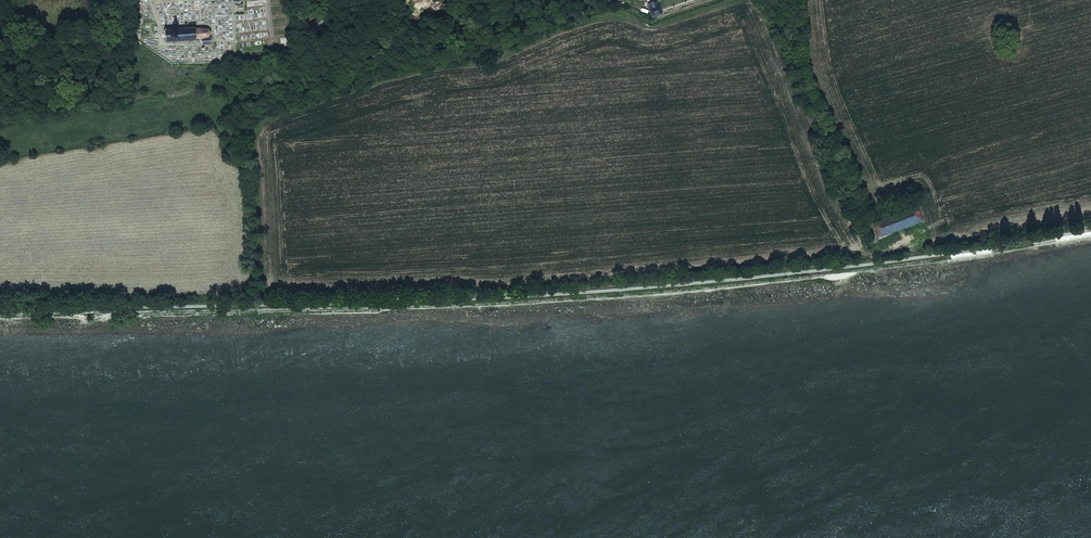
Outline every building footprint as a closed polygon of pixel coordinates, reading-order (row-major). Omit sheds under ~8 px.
[(661,14),(656,0),(646,3),(651,18),(661,14)] [(161,30),(163,30),(163,42),(161,42),(161,43),(163,43),(164,43),(168,42),(169,43),(170,44),(171,43),(171,42),(174,42),(174,43),(175,44),(176,43),(176,42),(194,43),(194,41),(201,41),(201,47),(209,47),(210,47),(210,41),(206,41),(207,41),(208,40),(209,39),(209,38),(210,36),(210,35),(210,34),(209,33),(209,32),(208,31),(206,30),(177,30),(177,29),(176,29),(176,28),(175,29),(175,30),(170,30),(170,29),(170,28),(169,28),(169,30),(163,30),(163,29),(161,28),(161,30)] [(917,205),(871,222),(878,236),(923,219),(917,205)]
